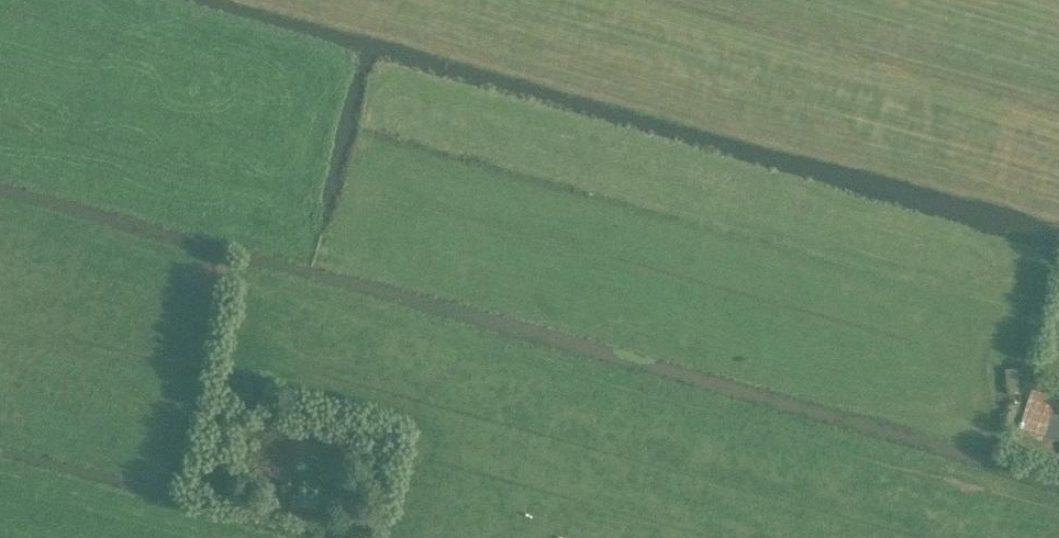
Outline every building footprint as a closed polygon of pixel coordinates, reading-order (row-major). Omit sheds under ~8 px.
[(1016,368),(1005,370),(1007,394),(1018,393),(1016,368)] [(1058,440),(1058,404),(1055,403),(1057,397),(1030,389),(1019,427),(1058,440)] [(1009,398),(999,421),(1009,425),(1019,402),(1009,398)]
